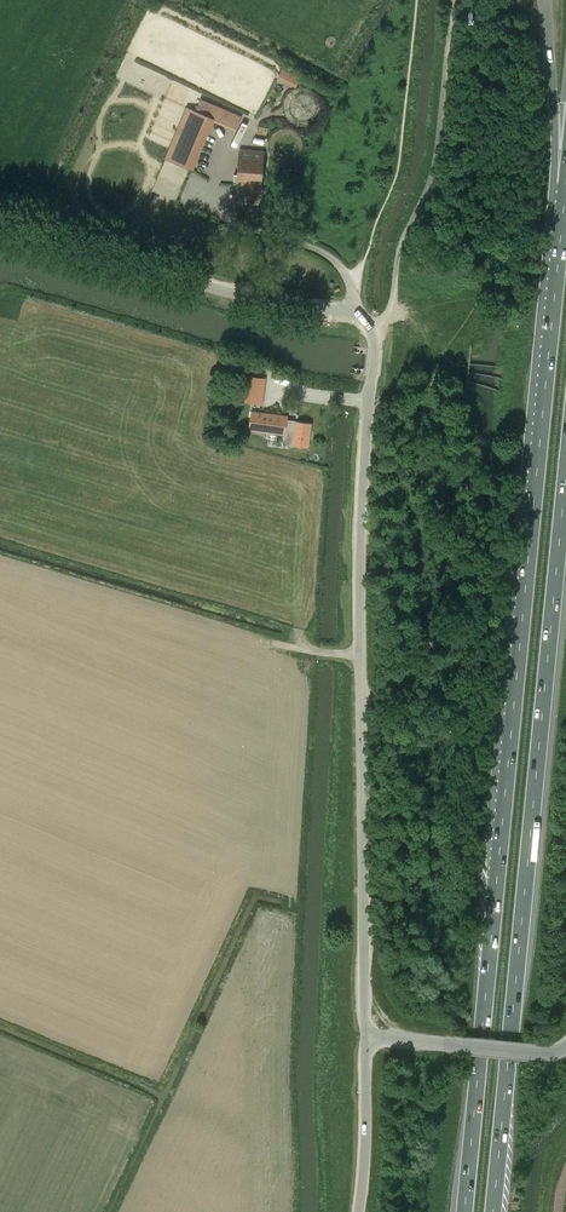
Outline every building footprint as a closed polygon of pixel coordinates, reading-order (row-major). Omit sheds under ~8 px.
[(463,22),(475,23),(476,16),(464,15),(463,22)] [(294,86),(299,76),(280,67),(275,76),(294,86)] [(201,99),(196,111),(199,113),(212,119),(237,128),(242,116),(201,99)] [(168,157),(194,167),(212,119),(199,113),(186,108),(168,157)] [(258,203),(259,189),(261,189),(264,152),(240,150),(237,184),(239,185),(238,201),(258,203)] [(262,383),(254,382),(251,398),(260,399),(262,383)] [(285,434),(283,444),(308,448),(311,423),(288,420),(288,417),(252,412),(250,429),(256,430),(255,439),(270,441),(271,432),(285,434)]
